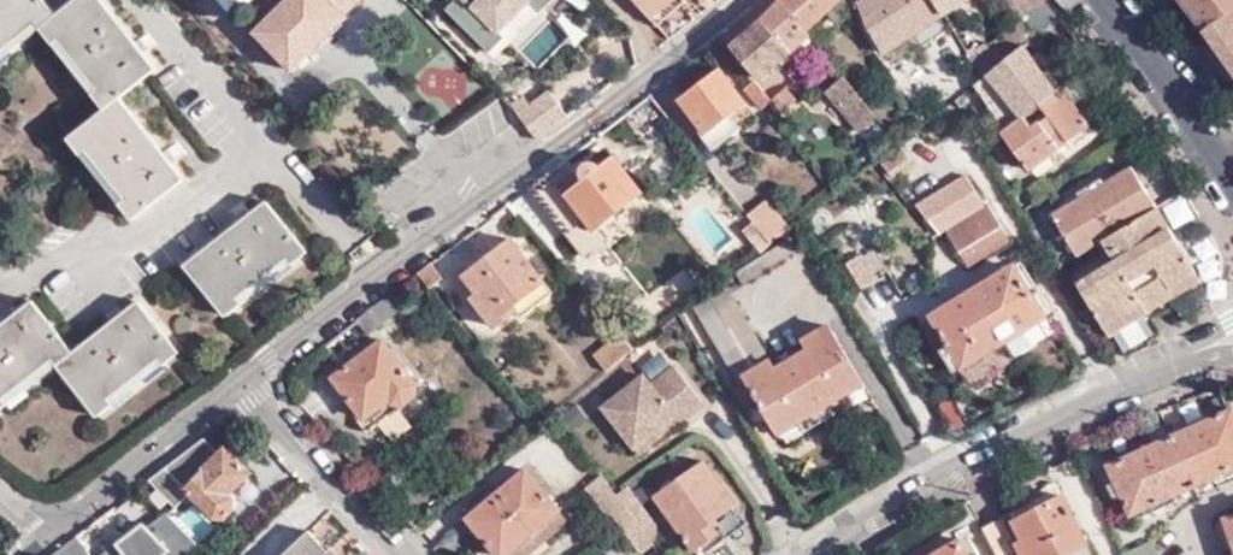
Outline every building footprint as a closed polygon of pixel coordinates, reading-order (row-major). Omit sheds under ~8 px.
[(83,155),(87,151),(126,201),(122,205),(134,219),(185,178),(120,97),(159,68),(104,0),(77,0),(59,14),(47,0),(0,0),(0,52),(37,22),(42,28),(53,43),(61,38),(99,88),(93,93),(107,109),(69,138),(83,155)] [(252,27),(296,71),(347,21),(345,19),(363,0),(280,0),(252,27)] [(441,10),(484,56),(503,38),(498,33),(531,2),(538,9),(547,0),(471,0),(469,1),(468,0),(452,0),(441,10)] [(658,26),(687,0),(632,0),(658,26)] [(782,0),(756,0),(727,33),(733,40),(731,44),(760,77),(812,34),(808,29),(782,0)] [(808,29),(839,0),(782,0),(808,29)] [(859,2),(874,35),(885,51),(944,13),(936,0),(862,0),(859,2)] [(944,13),(963,0),(936,0),(944,13)] [(1024,15),(995,39),(999,43),(985,54),(981,49),(972,56),(984,75),(1022,46),(1029,40),(1059,17),(1045,0),(1042,0),(1024,15)] [(1024,15),(1042,0),(1011,0),(1024,15)] [(1063,11),(1077,1),(1076,0),(1055,0),(1063,11)] [(1205,30),(1232,9),(1232,0),(1183,0),(1205,30)] [(1205,30),(1232,68),(1232,9),(1205,30)] [(42,28),(37,22),(0,52),(0,61),(42,28)] [(53,43),(93,93),(99,88),(61,38),(53,43)] [(1031,59),(1022,46),(984,75),(973,84),(997,117),(1019,101),(1028,113),(1040,104),(1062,88),(1046,65),(1039,70),(1031,59)] [(1039,70),(1046,65),(1038,53),(1031,59),(1039,70)] [(708,134),(730,116),(746,104),(719,68),(680,97),(708,134)] [(872,107),(844,72),(832,83),(861,117),(872,107)] [(1088,92),(1078,76),(1062,88),(1040,104),(1048,115),(1031,127),(1023,117),(1003,131),(1029,168),(1089,125),(1074,103),(1088,92)] [(769,101),(752,82),(745,88),(761,107),(769,101)] [(769,101),(779,113),(793,101),(783,89),(769,101)] [(553,92),(517,108),(531,141),(568,125),(553,92)] [(650,94),(638,104),(649,118),(661,108),(650,94)] [(738,126),(730,116),(708,134),(715,143),(738,126)] [(87,151),(83,155),(122,205),(126,201),(87,151)] [(642,190),(614,155),(599,166),(596,163),(592,162),(585,165),(582,173),(583,179),(569,191),(556,175),(533,191),(582,256),(605,237),(597,228),(642,190)] [(1104,239),(1158,207),(1134,167),(1054,214),(1079,254),(1104,239)] [(769,242),(789,227),(765,198),(746,214),(751,220),(769,242)] [(226,316),(243,303),(240,298),(289,259),(293,264),(310,252),(267,200),(184,265),(226,316)] [(1010,238),(988,203),(945,228),(968,267),(1010,238)] [(1194,268),(1158,207),(1104,239),(1115,258),(1077,281),(1103,325),(1143,301),(1148,311),(1175,294),(1169,284),(1194,268)] [(741,230),(757,252),(769,242),(751,220),(741,230)] [(551,292),(511,238),(465,273),(477,291),(472,296),(495,325),(517,308),(523,314),(551,292)] [(743,284),(797,249),(790,238),(735,271),(743,284)] [(240,298),(243,303),(293,264),(289,259),(240,298)] [(416,274),(427,287),(440,275),(431,262),(416,274)] [(956,371),(960,368),(1044,316),(1052,311),(1039,289),(1032,293),(1013,263),(932,314),(950,345),(943,350),(956,371)] [(1201,278),(1194,268),(1169,284),(1175,294),(1201,278)] [(779,432),(798,419),(840,394),(861,381),(827,326),(803,340),(809,349),(775,369),(725,288),(695,306),(738,379),(744,375),(779,432)] [(386,296),(355,320),(366,333),(396,310),(386,296)] [(164,366),(179,353),(139,301),(74,352),(33,301),(0,326),(0,412),(58,366),(99,417),(116,404),(111,399),(160,361),(164,366)] [(1143,301),(1103,325),(1109,334),(1148,311),(1143,301)] [(1044,316),(960,368),(968,382),(1052,330),(1044,316)] [(615,363),(629,352),(614,334),(592,353),(606,371),(615,363)] [(389,397),(393,402),(403,403),(414,396),(417,383),(381,339),(333,376),(364,418),(389,397)] [(116,404),(164,366),(160,361),(111,399),(116,404)] [(643,373),(600,405),(640,454),(702,405),(672,367),(651,383),(643,373)] [(840,394),(798,419),(806,431),(848,405),(840,394)] [(396,406),(393,402),(389,397),(364,418),(369,425),(396,406)] [(1194,486),(1232,467),(1232,408),(1172,436),(1194,486)] [(391,441),(410,426),(397,409),(378,424),(391,441)] [(1132,514),(1194,486),(1172,436),(1110,463),(1117,479),(1124,495),(1132,514)] [(201,438),(149,478),(174,506),(189,492),(213,518),(224,517),(233,510),(234,498),(229,493),(249,472),(225,446),(217,454),(201,438)] [(709,521),(734,504),(705,462),(657,495),(695,548),(702,544),(718,532),(709,521)] [(559,508),(526,470),(470,517),(502,554),(503,554),(559,508)] [(611,512),(622,503),(614,493),(601,476),(585,489),(605,516),(611,512)] [(1124,495),(1117,479),(1109,484),(1116,499),(1124,495)] [(642,529),(652,543),(662,535),(625,485),(614,493),(622,503),(635,520),(642,529)] [(1085,546),(1089,543),(1061,494),(1013,521),(1022,537),(1016,540),(1024,554),(1070,554),(1085,546)] [(611,512),(623,529),(635,520),(622,503),(611,512)] [(746,522),(734,504),(709,521),(718,532),(702,544),(706,550),(746,522)] [(559,508),(503,554),(528,554),(568,520),(559,508)] [(623,529),(631,538),(642,529),(635,520),(623,529)] [(88,524),(77,533),(51,554),(88,554),(85,552),(100,540),(88,524)] [(640,551),(652,543),(642,529),(631,538),(640,551)] [(327,550),(308,530),(282,554),(322,554),(327,550)] [(959,538),(932,554),(969,554),(959,538)] [(1123,554),(1159,554),(1153,540),(1123,554)] [(332,546),(327,550),(331,554),(340,554),(332,546)] [(1085,546),(1070,554),(1091,554),(1085,546)]
